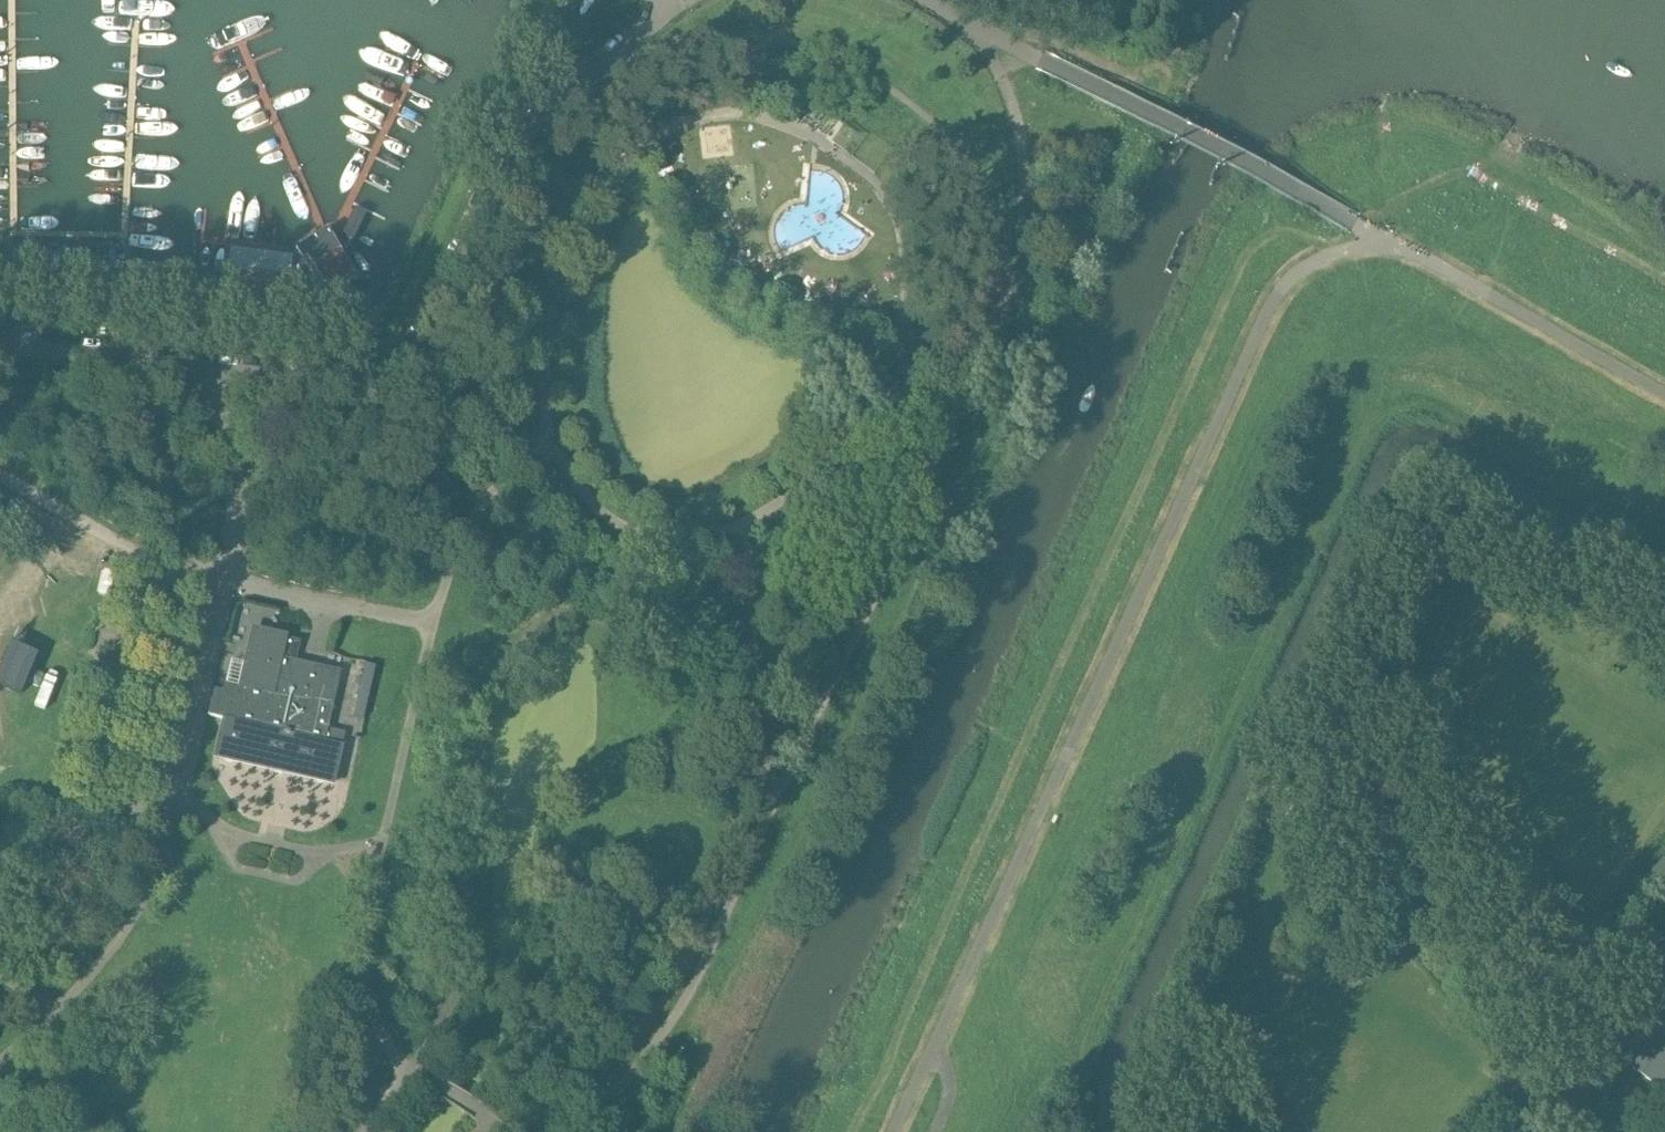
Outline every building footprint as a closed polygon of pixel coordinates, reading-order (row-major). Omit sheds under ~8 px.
[(344,223),(338,236),(351,242),(366,210),(354,204),(353,204),(344,223)] [(326,223),(299,243),(323,279),(334,291),(360,271),(326,223)] [(292,255),(231,247),(228,267),(290,276),(292,255)] [(132,285),(130,306),(133,307),(134,285),(182,291),(185,268),(124,261),(122,284),(132,285)] [(94,303),(93,315),(115,317),(116,305),(94,303)] [(260,321),(259,330),(264,331),(277,333),(279,324),(265,322),(260,321)] [(439,494),(448,490),(450,488),(441,473),(430,479),(439,494)] [(255,630),(242,689),(233,687),(226,685),(225,693),(216,692),(210,717),(227,721),(219,758),(336,785),(344,748),(346,748),(346,747),(328,743),(343,671),(298,661),(302,641),(289,639),(289,638),(255,630)] [(1359,952),(1353,960),(1368,971),(1374,962),(1371,960),(1359,952)] [(1364,969),(1349,959),(1343,968),(1358,978),(1364,969)] [(1662,1049),(1652,1042),(1632,1067),(1664,1092),(1664,1046),(1662,1049)]
